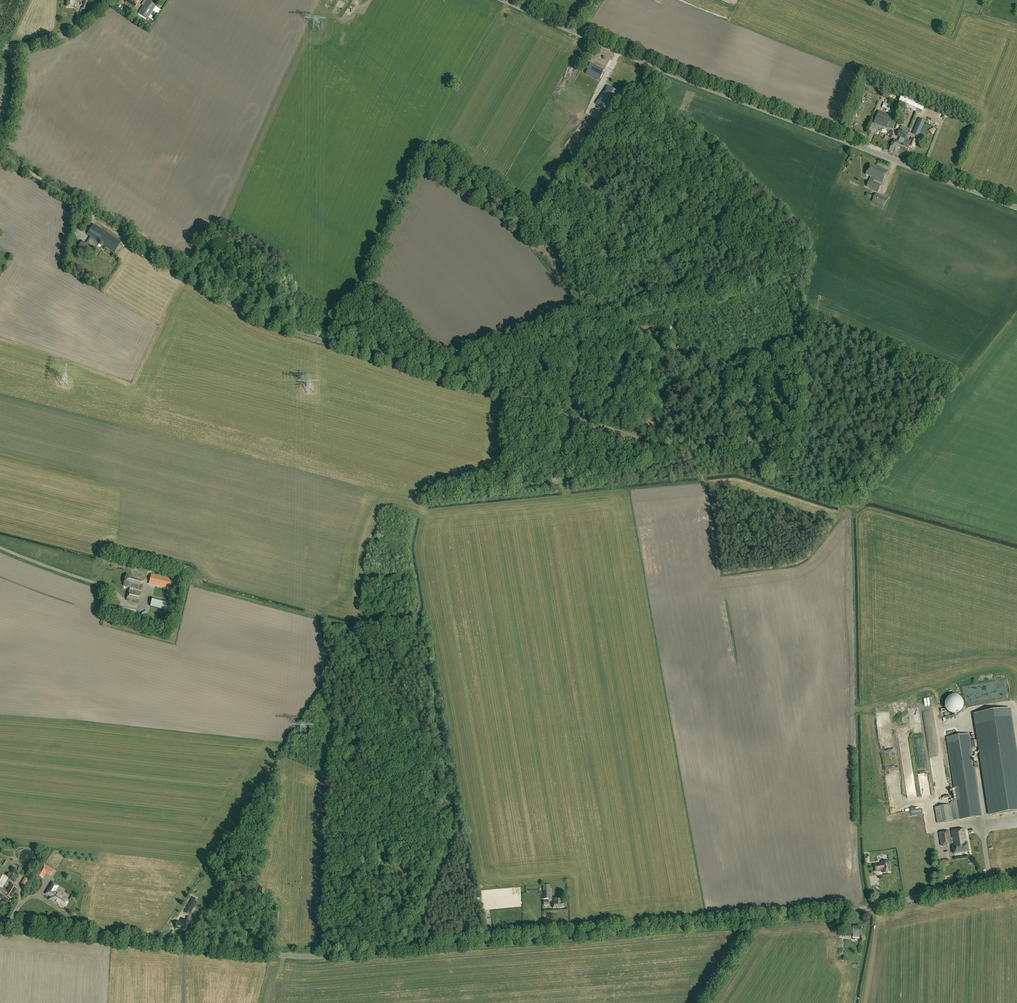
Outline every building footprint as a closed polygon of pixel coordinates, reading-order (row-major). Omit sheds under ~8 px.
[(126,3),(135,8),(140,0),(127,0),(126,3)] [(147,0),(139,14),(148,19),(156,6),(147,0)] [(602,74),(603,71),(590,64),(589,67),(590,67),(587,72),(600,79),(603,74),(602,74)] [(612,90),(608,87),(597,104),(601,106),(604,109),(608,111),(619,95),(615,92),(613,90),(612,90)] [(908,99),(906,104),(922,111),(924,106),(908,99)] [(897,118),(879,111),(875,121),(893,128),(897,118)] [(919,136),(924,124),(925,122),(919,120),(913,134),(919,136)] [(911,138),(910,141),(905,139),(907,134),(900,131),(897,136),(901,138),(899,141),(894,139),(890,150),(895,152),(895,151),(905,155),(910,146),(914,148),(917,141),(911,138)] [(870,164),(865,175),(871,177),(866,187),(878,192),(881,185),(874,182),(875,180),(882,183),(888,171),(876,166),(876,167),(870,164)] [(884,207),(888,199),(876,193),(872,201),(884,207)] [(115,252),(121,242),(94,224),(88,234),(92,237),(88,245),(83,242),(78,248),(88,254),(92,248),(94,249),(99,242),(115,252)] [(175,589),(178,577),(152,571),(149,584),(175,589)] [(133,588),(142,590),(145,579),(127,574),(124,586),(131,587),(130,590),(129,589),(126,601),(139,604),(142,593),(133,590),(133,588)] [(136,616),(137,610),(120,607),(119,613),(136,616)] [(948,744),(959,820),(982,816),(970,741),(948,744)] [(980,754),(990,815),(1016,811),(1016,758),(1016,749),(980,754)] [(937,823),(954,821),(951,805),(934,807),(937,823)] [(966,843),(964,829),(951,831),(952,839),(950,839),(949,832),(939,833),(941,845),(953,843),(953,845),(952,845),(954,854),(968,851),(967,843),(966,843)] [(881,862),(881,864),(874,865),(875,872),(879,871),(879,870),(882,870),(883,873),(885,873),(885,874),(887,874),(888,873),(890,872),(889,862),(881,862)] [(49,874),(52,869),(45,864),(42,869),(49,874)] [(2,888),(8,878),(0,873),(0,887),(2,888)] [(28,878),(23,883),(28,887),(32,882),(28,878)] [(62,906),(67,899),(54,890),(57,885),(52,882),(45,893),(50,896),(49,898),(62,906)] [(7,891),(13,895),(17,888),(11,885),(7,891)] [(2,888),(0,887),(0,893),(0,892),(5,895),(11,899),(13,895),(7,891),(2,888)] [(506,907),(506,895),(500,896),(501,906),(490,906),(490,912),(499,911),(499,908),(506,907)] [(193,898),(184,912),(189,915),(198,901),(193,898)] [(563,903),(563,898),(554,898),(554,903),(553,903),(553,908),(565,907),(564,903),(563,903)] [(182,931),(190,932),(191,926),(191,922),(191,918),(187,917),(187,922),(183,921),(182,931)] [(861,937),(861,927),(853,927),(849,927),(849,937),(853,937),(861,937)]
